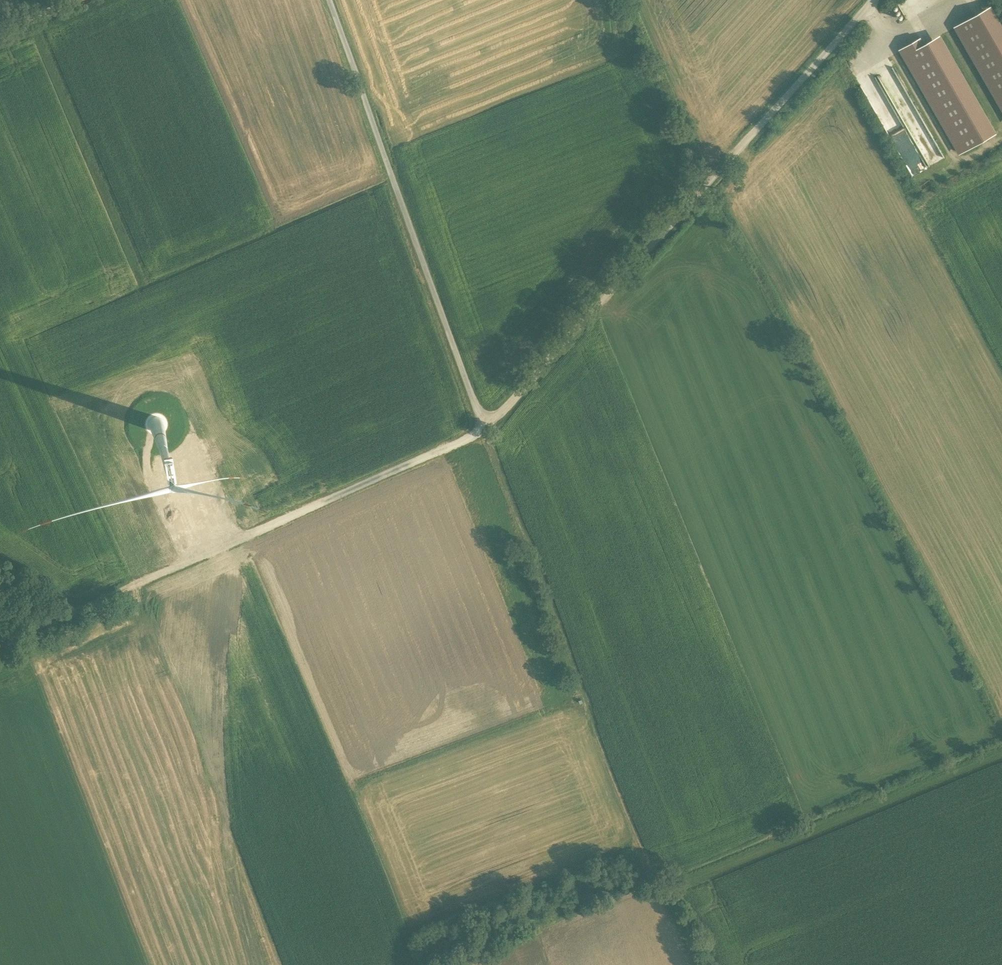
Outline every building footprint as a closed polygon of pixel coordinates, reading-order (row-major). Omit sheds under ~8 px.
[(1001,107),(1001,26),(991,7),(956,27),(1001,107)] [(995,132),(940,36),(904,56),(960,152),(995,132)]
